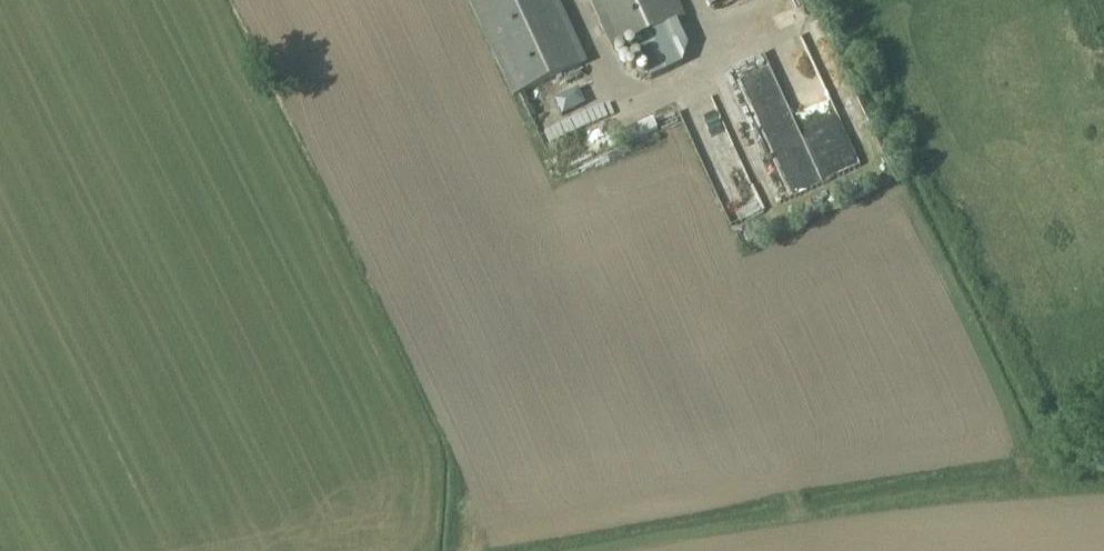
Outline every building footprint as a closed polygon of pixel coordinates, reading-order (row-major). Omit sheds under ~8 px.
[(512,97),(585,63),(557,0),(468,0),(512,97)] [(613,51),(684,19),(676,0),(589,0),(613,51)] [(764,1),(764,0),(745,0),(729,8),(733,16),(764,1)] [(791,186),(790,174),(813,172),(811,147),(808,147),(806,127),(764,131),(768,175),(780,174),(781,187),(791,186)]
